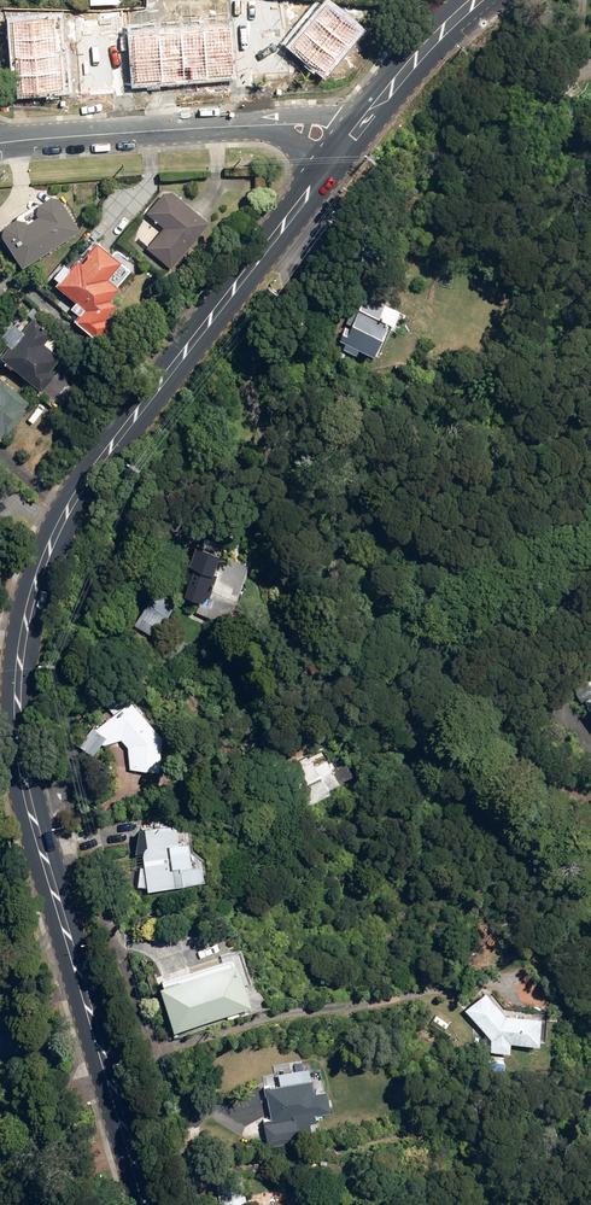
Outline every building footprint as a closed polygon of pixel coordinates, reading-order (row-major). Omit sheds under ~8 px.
[(360,32),(328,5),(316,19),(349,46),(360,32)] [(55,19),(12,23),(14,41),(56,38),(55,19)] [(349,46),(316,19),(305,33),(337,60),(349,46)] [(230,29),(202,31),(203,33),(206,81),(233,79),(230,29)] [(206,81),(203,33),(181,35),(184,82),(206,81)] [(337,60),(305,33),(293,47),(326,74),(337,60)] [(160,34),(132,36),(135,85),(163,83),(160,36),(160,34)] [(184,82),(181,35),(160,36),(163,83),(184,82)] [(56,38),(14,41),(16,60),(58,56),(56,38)] [(58,56),(16,60),(18,78),(61,75),(60,56),(58,56)] [(61,75),(18,78),(19,96),(62,93),(61,75)] [(144,247),(167,267),(206,221),(169,190),(161,191),(144,211),(161,226),(144,247)] [(17,264),(74,227),(53,194),(45,193),(32,201),(30,209),(33,212),(21,220),(18,216),(10,215),(0,221),(0,239),(17,264)] [(71,319),(94,338),(108,322),(101,317),(113,303),(107,298),(130,271),(92,239),(74,258),(73,257),(62,269),(57,265),(48,275),(54,280),(52,283),(72,300),(67,307),(75,314),(71,319)] [(339,347),(351,353),(354,346),(368,352),(383,319),(385,320),(392,305),(360,291),(338,338),(342,340),(339,347)] [(36,388),(49,372),(44,368),(56,355),(39,341),(48,329),(29,313),(0,348),(0,358),(36,388)] [(1,430),(21,407),(19,405),(24,399),(0,379),(0,429),(1,430)] [(201,612),(230,623),(233,614),(239,616),(243,604),(237,602),(251,566),(250,563),(198,543),(190,563),(196,566),(194,571),(190,570),(187,578),(191,579),(186,592),(206,600),(201,612)] [(139,625),(159,636),(178,600),(159,589),(139,625)] [(579,700),(590,717),(590,692),(579,700)] [(132,767),(161,769),(163,736),(132,699),(98,727),(115,746),(125,738),(133,748),(132,767)] [(282,772),(302,805),(330,789),(329,787),(354,773),(347,760),(338,765),(335,759),(332,761),(324,747),(282,772)] [(150,886),(151,891),(208,881),(202,863),(194,864),(189,839),(180,841),(180,839),(191,837),(189,824),(177,827),(176,821),(141,827),(139,852),(145,851),(148,865),(143,866),(142,887),(150,886)] [(175,1016),(177,1025),(273,994),(265,969),(244,976),(235,948),(157,973),(171,1017),(175,1016)] [(499,1044),(518,1044),(518,1035),(545,1036),(546,1009),(513,1007),(493,985),(473,1003),(499,1032),(499,1044)] [(430,1006),(430,1008),(434,1007),(434,1005),(436,1005),(434,999),(426,1001),(427,1006),(430,1006)] [(289,1118),(292,1134),(308,1131),(307,1120),(311,1119),(310,1112),(326,1109),(322,1089),(311,1091),(308,1078),(261,1087),(266,1119),(271,1120),(289,1118)] [(263,1126),(266,1142),(288,1138),(285,1122),(263,1126)] [(221,1204),(247,1204),(248,1204),(245,1185),(218,1189),(221,1204)]
